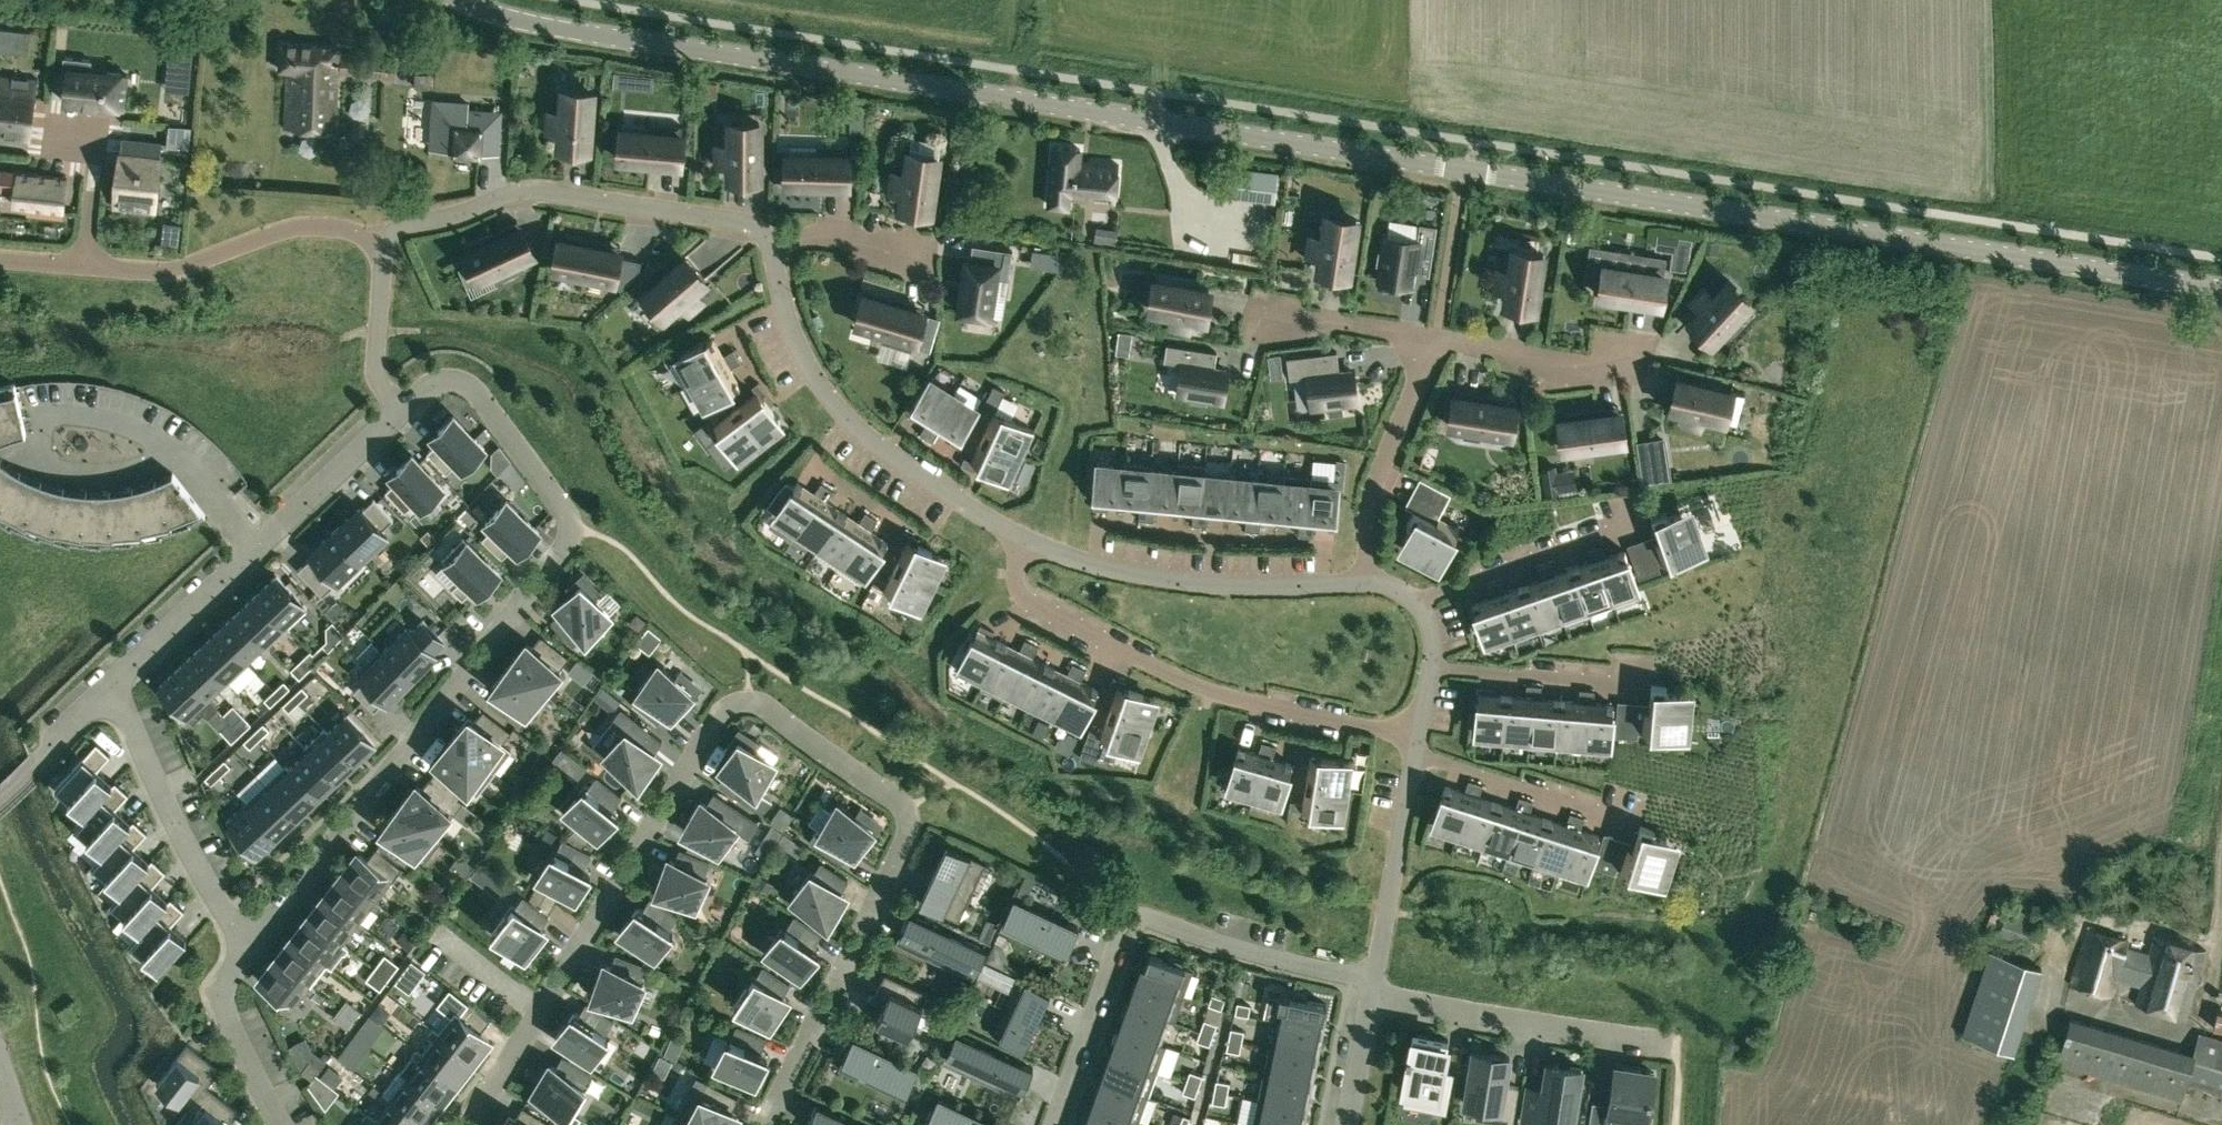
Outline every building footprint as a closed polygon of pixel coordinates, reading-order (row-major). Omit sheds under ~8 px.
[(14,6),(0,4),(0,21),(12,22),(14,6)] [(338,71),(371,75),(394,77),(395,59),(339,53),(339,47),(282,43),(280,69),(288,69),(286,126),(336,130),(338,71)] [(170,44),(166,72),(190,75),(194,46),(170,44)] [(92,59),(64,57),(63,69),(68,70),(67,76),(65,92),(81,93),(80,102),(124,107),(127,74),(91,70),(92,59)] [(36,77),(10,71),(8,95),(0,94),(0,136),(30,139),(36,77)] [(615,71),(612,87),(628,88),(630,72),(615,71)] [(559,143),(590,145),(594,91),(563,89),(562,112),(550,111),(548,126),(561,127),(559,143)] [(434,101),(430,149),(498,153),(501,112),(468,110),(468,103),(434,101)] [(730,144),(718,144),(717,159),(730,159),(730,175),(760,175),(760,121),(730,121),(730,144)] [(623,128),(620,159),(625,159),(624,166),(642,167),(643,161),(680,164),(683,134),(682,134),(683,125),(652,123),(652,131),(623,128)] [(168,143),(181,144),(183,126),(170,125),(168,143)] [(162,142),(130,139),(128,154),(120,153),(115,204),(155,208),(162,142)] [(1068,206),(1069,197),(1115,201),(1118,163),(1079,160),(1080,148),(1053,146),(1049,195),(1048,204),(1068,206)] [(939,155),(909,151),(906,173),(894,171),(891,187),(903,188),(901,204),(931,209),(939,155)] [(577,175),(596,176),(597,153),(578,152),(577,175)] [(849,154),(788,152),(788,183),(792,183),(792,190),(810,190),(811,184),(848,185),(849,154)] [(1208,192),(1274,200),(1276,174),(1211,166),(1208,192)] [(65,190),(49,188),(50,173),(0,168),(0,187),(15,189),(14,203),(29,205),(28,212),(62,215),(65,190)] [(744,207),(769,207),(769,186),(744,186),(744,207)] [(1321,253),(1318,268),(1349,273),(1357,219),(1327,215),(1323,237),(1311,235),(1309,251),(1321,253)] [(1429,275),(1436,225),(1420,222),(1417,241),(1385,236),(1383,251),(1378,251),(1376,265),(1381,266),(1379,280),(1412,285),(1414,273),(1429,275)] [(471,248),(466,250),(479,278),(493,272),(499,284),(526,271),(521,259),(534,253),(521,225),(487,241),(484,235),(468,242),(471,248)] [(561,237),(554,267),(613,280),(621,289),(639,272),(642,260),(619,255),(620,250),(583,242),(585,236),(567,232),(566,238),(561,237)] [(1672,251),(1669,267),(1687,270),(1692,238),(1657,233),(1655,248),(1672,251)] [(1705,240),(1702,253),(1716,255),(1718,242),(1705,240)] [(961,291),(958,311),(990,316),(996,277),(1008,279),(1013,250),(986,246),(984,261),(966,259),(963,279),(962,279),(960,291),(961,291)] [(1498,269),(1496,284),(1508,286),(1505,302),(1535,308),(1545,254),(1514,249),(1510,271),(1498,269)] [(1056,269),(1059,254),(1049,252),(1046,267),(1056,269)] [(686,255),(645,291),(665,314),(682,299),(690,308),(702,298),(694,289),(706,279),(686,255)] [(1604,265),(1600,296),(1605,296),(1604,303),(1621,306),(1622,299),(1659,305),(1664,275),(1604,265)] [(1210,288),(1156,280),(1151,310),(1174,314),(1172,325),(1187,328),(1189,316),(1205,318),(1210,288)] [(1701,307),(1690,319),(1712,340),(1750,301),(1728,280),(1712,296),(1703,288),(1692,299),(1701,307)] [(884,332),(881,341),(912,351),(924,312),(888,301),(890,295),(872,290),(871,296),(866,294),(857,324),(884,332)] [(924,328),(920,345),(933,348),(938,332),(924,328)] [(1129,355),(1132,333),(1119,331),(1116,353),(1129,355)] [(713,338),(680,356),(694,380),(737,355),(734,349),(723,355),(713,338)] [(1222,401),(1227,367),(1214,365),(1216,351),(1167,343),(1164,360),(1183,363),(1178,395),(1192,397),(1191,401),(1206,404),(1207,399),(1222,401)] [(737,355),(694,380),(708,404),(740,385),(730,368),(741,361),(737,355)] [(1338,355),(1287,361),(1290,378),(1308,376),(1312,408),(1357,402),(1352,368),(1339,369),(1338,355)] [(1731,391),(1679,377),(1671,407),(1693,413),(1690,424),(1705,428),(1708,417),(1723,421),(1731,391)] [(929,380),(909,411),(927,422),(920,434),(926,437),(952,395),(929,380)] [(757,392),(736,408),(758,438),(780,421),(762,396),(767,393),(758,381),(752,386),(757,392)] [(0,388),(0,432),(3,440),(26,434),(15,383),(0,388)] [(1034,429),(994,411),(1004,389),(993,384),(979,413),(991,419),(983,436),(1016,452),(1022,454),(1034,429)] [(976,409),(952,395),(926,437),(932,441),(939,430),(956,441),(976,409)] [(1455,395),(1450,426),(1465,428),(1463,437),(1480,440),(1482,431),(1510,435),(1514,405),(1510,404),(1511,398),(1493,395),(1492,401),(1455,395)] [(712,409),(706,414),(720,433),(736,455),(758,438),(736,408),(720,420),(712,409)] [(1560,420),(1564,450),(1592,446),(1594,455),(1625,451),(1619,412),(1582,416),(1582,410),(1564,413),(1564,419),(1560,420)] [(462,468),(484,448),(454,415),(439,429),(441,431),(434,438),(437,442),(427,452),(446,472),(457,462),(462,468)] [(964,457),(961,464),(974,470),(977,463),(1005,477),(1016,452),(983,436),(972,460),(964,457)] [(1648,439),(1655,481),(1671,478),(1665,436),(1648,439)] [(443,487),(412,454),(397,468),(399,470),(392,477),(396,481),(386,491),(405,511),(415,501),(421,507),(443,487)] [(20,472),(1,460),(0,460),(0,509),(20,472)] [(1146,520),(1151,470),(1151,466),(1125,463),(1124,468),(1121,504),(1140,506),(1139,520),(1146,520)] [(1199,525),(1204,476),(1205,467),(1178,464),(1178,473),(1174,509),(1193,511),(1192,525),(1199,525)] [(1541,466),(1545,494),(1559,492),(1555,464),(1541,466)] [(1124,468),(1097,465),(1093,508),(1109,510),(1109,503),(1121,504),(1124,468)] [(1178,473),(1151,470),(1146,520),(1153,521),(1155,507),(1174,509),(1178,473)] [(41,481),(20,472),(0,509),(0,519),(23,530),(41,481)] [(173,473),(155,481),(173,529),(204,515),(205,514),(173,473)] [(1231,478),(1204,476),(1199,525),(1207,526),(1208,513),(1227,514),(1231,478)] [(1306,535),(1310,486),(1311,480),(1284,477),(1284,483),(1280,520),(1300,522),(1298,535),(1306,535)] [(1257,481),(1231,478),(1227,514),(1246,516),(1245,530),(1252,530),(1257,481)] [(53,538),(63,488),(41,481),(23,530),(53,538)] [(155,481),(133,488),(144,538),(173,529),(155,481)] [(797,481),(777,512),(800,528),(827,486),(821,482),(814,493),(797,481)] [(1284,483),(1257,481),(1252,530),(1259,531),(1261,518),(1280,520),(1284,483)] [(827,486),(800,528),(822,542),(842,511),(826,501),(833,490),(827,486)] [(1338,488),(1310,486),(1306,535),(1313,536),(1314,523),(1334,525),(1338,488)] [(83,543),(87,491),(86,491),(63,488),(53,538),(83,543)] [(133,488),(110,491),(114,542),(144,538),(133,488)] [(1440,488),(1430,507),(1440,512),(1450,493),(1440,488)] [(87,491),(83,543),(114,542),(110,491),(87,491)] [(374,498),(363,508),(354,517),(351,514),(336,529),(363,558),(388,534),(383,529),(394,518),(374,498)] [(491,527),(481,537),(491,547),(502,557),(512,547),(516,551),(523,544),(525,546),(539,531),(507,500),(486,521),(491,527)] [(1440,566),(1459,528),(1438,517),(1436,522),(1413,510),(1406,524),(1411,526),(1405,539),(1430,552),(1426,559),(1440,566)] [(842,511),(822,542),(844,557),(872,515),(866,511),(859,522),(842,511)] [(1655,542),(1663,565),(1702,551),(1695,530),(1688,532),(1680,512),(1667,517),(1665,511),(1651,517),(1659,540),(1655,542)] [(872,515),(844,557),(867,572),(888,541),(871,530),(878,519),(872,515)] [(338,581),(363,558),(336,529),(319,544),(322,547),(313,556),(298,569),(322,595),(337,581),(338,581)] [(904,530),(900,537),(908,541),(896,564),(929,581),(942,556),(918,544),(918,545),(914,543),(917,537),(904,530)] [(446,562),(436,572),(452,588),(462,598),(472,588),(476,592),(483,585),(485,587),(499,572),(463,537),(442,559),(446,562)] [(1601,545),(1594,547),(1611,595),(1636,586),(1625,551),(1605,557),(1601,545)] [(1591,562),(1573,568),(1586,603),(1611,595),(1594,547),(1587,549),(1591,562)] [(1656,559),(1635,567),(1639,577),(1660,570),(1656,559)] [(1551,562),(1544,564),(1561,612),(1586,603),(1573,568),(1555,574),(1551,562)] [(876,576),(872,583),(917,606),(929,581),(896,564),(888,582),(876,576)] [(1542,579),(1523,585),(1535,621),(1561,612),(1544,564),(1537,567),(1542,579)] [(277,575),(257,593),(287,626),(307,606),(302,602),(277,575)] [(599,593),(583,576),(569,589),(567,587),(566,588),(570,593),(557,606),(562,612),(551,622),(573,645),(608,612),(595,599),(602,592),(601,591),(599,593)] [(1501,579),(1494,582),(1510,630),(1535,621),(1523,585),(1505,592),(1501,579)] [(1491,596),(1473,603),(1484,639),(1510,630),(1494,582),(1487,584),(1491,596)] [(287,626),(257,593),(238,612),(268,644),(284,629),(287,626)] [(325,610),(334,620),(346,611),(336,600),(325,610)] [(268,644),(238,612),(218,630),(249,662),(245,658),(264,641),(268,645),(268,644)] [(1447,622),(1455,640),(1476,632),(1469,614),(1447,622)] [(408,624),(383,649),(412,677),(427,662),(424,659),(433,649),(444,639),(423,619),(413,630),(408,624)] [(980,623),(960,662),(985,675),(1002,642),(991,636),(994,631),(980,623)] [(249,662),(218,630),(199,648),(229,681),(249,662)] [(541,636),(532,647),(526,643),(509,664),(547,694),(547,693),(543,690),(569,657),(541,636)] [(1019,650),(1002,642),(985,675),(1009,687),(1031,642),(1025,639),(1019,650)] [(1038,645),(1031,642),(1009,687),(1033,699),(1050,665),(1032,657),(1038,645)] [(319,659),(329,650),(322,644),(313,653),(319,659)] [(229,681),(199,648),(179,667),(206,695),(225,677),(229,681)] [(365,679),(354,690),(374,710),(384,700),(394,690),(396,693),(412,677),(383,649),(359,674),(365,679)] [(311,667),(319,659),(313,653),(310,650),(301,659),(309,669),(311,667)] [(577,659),(568,671),(584,684),(593,671),(577,659)] [(1067,674),(1050,665),(1033,699),(1057,711),(1079,666),(1073,663),(1067,674)] [(547,694),(509,664),(492,686),(498,691),(489,702),(521,727),(547,694)] [(671,716),(682,702),(687,706),(688,705),(686,703),(699,687),(681,673),(683,670),(681,670),(675,677),(658,664),(638,690),(641,692),(632,704),(656,723),(665,711),(671,716)] [(1079,666),(1057,711),(1082,723),(1098,690),(1080,681),(1086,669),(1079,666)] [(206,695),(179,667),(160,685),(187,714),(206,695)] [(1113,677),(1110,684),(1118,687),(1109,712),(1144,724),(1154,698),(1124,687),(1127,681),(1113,677)] [(280,696),(290,687),(284,680),(274,690),(280,696)] [(1526,697),(1506,696),(1503,732),(1529,735),(1534,685),(1527,684),(1526,697)] [(1649,709),(1645,709),(1643,733),(1684,736),(1686,714),(1678,713),(1680,692),(1666,691),(1667,685),(1651,684),(1649,709)] [(1541,685),(1534,685),(1529,735),(1556,737),(1559,700),(1540,699),(1541,685)] [(292,695),(299,702),(308,693),(302,686),(292,695)] [(603,686),(594,697),(601,703),(609,692),(603,686)] [(1495,688),(1479,687),(1475,730),(1503,732),(1506,696),(1495,695),(1495,688)] [(1559,700),(1556,737),(1583,740),(1587,689),(1580,689),(1579,702),(1559,700)] [(1594,690),(1587,689),(1583,740),(1611,742),(1614,705),(1593,703),(1594,690)] [(271,705),(280,696),(274,690),(265,699),(271,705)] [(299,702),(292,695),(282,704),(289,711),(299,702)] [(1633,702),(1618,701),(1615,735),(1637,737),(1638,726),(1631,725),(1633,702)] [(625,731),(605,755),(638,781),(658,756),(653,752),(663,740),(622,707),(612,720),(625,731)] [(451,739),(485,765),(511,732),(483,710),(474,722),(468,717),(451,739)] [(1091,726),(1088,733),(1135,750),(1144,724),(1109,712),(1103,730),(1091,726)] [(251,723),(245,717),(242,714),(233,723),(241,733),(251,723)] [(324,728),(354,761),(374,742),(347,714),(328,732),(324,728)] [(241,733),(233,723),(229,720),(220,729),(225,735),(232,742),(241,733)] [(269,729),(263,722),(253,732),(260,738),(269,729)] [(354,761),(324,728),(304,747),(335,779),(354,761)] [(761,812),(770,798),(757,789),(774,763),(756,751),(761,743),(760,742),(759,744),(739,731),(728,748),(726,747),(725,748),(731,752),(720,768),(727,772),(719,784),(761,812)] [(250,747),(260,738),(253,732),(244,741),(250,747)] [(485,765),(451,739),(434,761),(440,765),(431,777),(463,802),(463,801),(459,798),(485,765)] [(1238,748),(1228,784),(1255,791),(1269,743),(1262,741),(1258,754),(1238,748)] [(84,812),(112,782),(97,769),(110,754),(97,742),(56,787),(84,812)] [(1269,743),(1255,791),(1281,799),(1292,763),(1272,758),(1276,745),(1269,743)] [(335,779),(304,747),(308,751),(289,769),(285,765),(316,798),(335,779)] [(1318,751),(1303,748),(1302,756),(1310,757),(1307,779),(1343,785),(1347,761),(1321,757),(1321,758),(1317,757),(1318,751)] [(215,768),(221,775),(231,766),(225,759),(215,768)] [(316,798),(285,765),(265,783),(296,816),(316,798)] [(221,775),(215,768),(205,778),(211,784),(221,775)] [(586,784),(565,810),(598,836),(619,811),(613,806),(622,795),(598,775),(589,787),(586,784)] [(463,802),(431,777),(422,789),(416,784),(399,806),(437,835),(463,802)] [(1290,800),(1289,808),(1338,816),(1343,785),(1307,779),(1303,803),(1290,800)] [(102,851),(130,821),(116,807),(129,793),(115,780),(113,783),(112,782),(84,812),(85,813),(74,825),(102,851)] [(1445,785),(1434,821),(1460,829),(1475,782),(1469,780),(1464,792),(1451,788),(1445,785)] [(1475,782),(1460,829),(1485,838),(1497,803),(1478,797),(1482,784),(1475,782)] [(296,816),(265,783),(246,802),(277,834),(296,816)] [(759,821),(715,793),(707,805),(701,801),(683,828),(721,853),(737,828),(749,836),(759,821)] [(1497,803),(1485,838),(1511,846),(1526,798),(1519,796),(1515,809),(1497,803)] [(1526,798),(1511,846),(1536,854),(1547,819),(1529,813),(1533,800),(1526,798)] [(277,834),(246,802),(226,820),(257,853),(277,834)] [(854,855),(865,839),(870,843),(871,841),(869,840),(880,823),(861,810),(862,808),(861,807),(855,815),(838,804),(820,830),(818,828),(809,842),(840,863),(848,850),(854,855)] [(388,832),(379,844),(406,865),(432,833),(436,836),(437,835),(399,806),(382,828),(388,832)] [(1566,825),(1547,819),(1536,854),(1561,862),(1577,815),(1570,813),(1566,825)] [(1577,815),(1561,862),(1587,871),(1599,836),(1580,830),(1584,817),(1577,815)] [(121,890),(149,859),(134,846),(147,832),(134,819),(131,822),(130,821),(102,851),(103,852),(93,864),(121,890)] [(1628,847),(1620,870),(1660,883),(1667,862),(1660,860),(1666,839),(1653,834),(1654,829),(1640,825),(1633,849),(1628,847)] [(541,838),(558,847),(563,837),(546,828),(541,838)] [(575,843),(580,846),(588,837),(576,828),(568,837),(575,843)] [(775,844),(796,858),(804,847),(784,832),(775,844)] [(553,849),(538,879),(575,898),(591,869),(584,866),(591,853),(564,838),(557,851),(553,849)] [(525,840),(519,856),(530,861),(537,844),(525,840)] [(986,863),(951,847),(946,844),(919,902),(959,920),(986,863)] [(376,848),(367,859),(360,854),(344,875),(376,901),(402,868),(376,848)] [(656,889),(695,905),(708,875),(704,873),(710,860),(681,848),(675,862),(669,859),(656,889)] [(1597,856),(1594,866),(1614,873),(1618,863),(1597,856)] [(140,928),(168,898),(153,885),(166,870),(152,858),(150,860),(149,859),(121,890),(122,891),(111,902),(140,928)] [(792,898),(827,922),(846,895),(839,891),(848,878),(822,861),(814,873),(811,871),(792,898)] [(382,905),(376,901),(344,875),(327,896),(360,922),(372,907),(377,911),(382,905)] [(512,904),(492,930),(525,957),(545,931),(539,926),(548,915),(524,895),(515,907),(512,904)] [(187,937),(171,923),(185,909),(171,896),(169,898),(168,898),(140,928),(141,929),(130,941),(159,968),(187,937)] [(360,922),(327,896),(311,917),(343,943),(355,928),(361,932),(365,926),(360,922)] [(1040,938),(1067,951),(1068,951),(1079,927),(1014,896),(999,929),(1036,946),(1040,938)] [(652,897),(644,909),(637,905),(619,932),(655,955),(673,928),(670,926),(677,914),(652,897)] [(910,912),(895,942),(897,943),(900,935),(952,959),(948,967),(973,978),(987,948),(910,912)] [(766,952),(801,975),(819,948),(813,944),(821,932),(795,915),(787,927),(784,924),(766,952)] [(349,947),(343,943),(311,917),(294,938),(332,967),(343,953),(344,953),(349,947)] [(396,940),(409,950),(421,935),(408,925),(396,940)] [(2186,1017),(2205,950),(2155,935),(2149,953),(2125,946),(2127,939),(2088,927),(2071,984),(2112,996),(2117,978),(2141,985),(2136,1002),(2186,1017)] [(333,968),(332,967),(294,938),(278,959),(311,985),(323,970),(328,974),(333,968)] [(985,960),(1002,969),(1008,960),(1001,944),(994,941),(985,960)] [(1990,950),(1962,1034),(2014,1052),(2042,968),(1990,950)] [(376,966),(390,976),(399,964),(385,953),(376,966)] [(646,964),(617,953),(611,967),(605,964),(592,994),(632,1010),(644,980),(640,978),(646,964)] [(1193,969),(1181,965),(1183,961),(1169,956),(1167,960),(1149,953),(1141,976),(1185,992),(1193,969)] [(316,989),(311,985),(278,959),(261,981),(275,992),(271,997),(290,1011),(306,991),(311,995),(316,989)] [(395,981),(409,991),(426,971),(411,959),(395,981)] [(734,1002),(769,1026),(788,998),(782,994),(790,982),(764,965),(756,977),(753,975),(734,1002)] [(390,976),(376,966),(366,978),(380,989),(390,976)] [(885,973),(873,997),(884,1003),(876,1020),(908,1035),(928,993),(885,973)] [(991,1034),(1023,1048),(1023,1049),(1050,991),(1018,976),(991,1034)] [(1134,994),(1132,1002),(1176,1017),(1185,992),(1141,976),(1139,982),(1136,981),(1131,993),(1134,994)] [(316,989),(311,995),(319,1001),(324,996),(316,989)] [(1280,993),(1275,1017),(1321,1026),(1326,1003),(1307,999),(1307,995),(1293,992),(1292,996),(1280,993)] [(1209,1004),(1221,1009),(1225,998),(1212,994),(1209,1004)] [(340,1007),(354,1019),(361,1010),(347,999),(340,1007)] [(379,1002),(370,1013),(382,1022),(387,1015),(388,1008),(379,1002)] [(591,1061),(609,1033),(606,1031),(614,1019),(588,1002),(580,1014),(574,1010),(556,1038),(591,1061)] [(1125,1019),(1123,1027),(1159,1040),(1166,1018),(1175,1021),(1176,1017),(1132,1002),(1130,1007),(1127,1006),(1122,1018),(1125,1019)] [(1235,1013),(1248,1015),(1250,1004),(1237,1002),(1235,1013)] [(66,1021),(77,1014),(70,1003),(59,1010),(66,1021)] [(432,1029),(471,1059),(488,1037),(481,1031),(490,1020),(468,1003),(459,1014),(455,1011),(438,1032),(433,1028),(432,1029)] [(354,1019),(340,1007),(333,1016),(347,1027),(354,1019)] [(2216,1010),(2212,1027),(2221,1029),(2221,1011),(2216,1010)] [(1275,1017),(1269,1043),(1316,1053),(1321,1026),(1275,1017)] [(2221,1092),(2221,1040),(2199,1033),(2193,1054),(2071,1017),(2058,1062),(2181,1098),(2185,1082),(2221,1092)] [(1213,1034),(1217,1024),(1204,1019),(1200,1029),(1213,1034)] [(378,1034),(363,1023),(354,1035),(369,1046),(378,1034)] [(716,1067),(755,1083),(767,1052),(760,1049),(766,1036),(737,1024),(732,1038),(728,1036),(716,1067)] [(1116,1044),(1113,1052),(1158,1068),(1166,1045),(1158,1042),(1159,1040),(1123,1027),(1121,1032),(1118,1031),(1113,1043),(1116,1044)] [(1231,1028),(1228,1038),(1242,1041),(1244,1030),(1231,1028)] [(428,1034),(434,1038),(422,1054),(416,1049),(416,1050),(454,1079),(471,1059),(432,1029),(428,1034)] [(1209,1045),(1213,1034),(1200,1029),(1197,1040),(1209,1045)] [(1019,1097),(1033,1067),(956,1031),(942,1061),(966,1072),(970,1065),(1022,1089),(1018,1097),(1019,1097)] [(1403,1103),(1445,1111),(1453,1072),(1442,1070),(1442,1069),(1443,1062),(1441,1061),(1445,1041),(1448,1041),(1448,1040),(1412,1033),(1409,1052),(1407,1052),(1406,1057),(1408,1058),(1402,1087),(1406,1088),(1403,1103)] [(918,1066),(854,1036),(853,1036),(842,1060),(907,1090),(918,1066)] [(1228,1038),(1226,1049),(1239,1052),(1242,1041),(1228,1038)] [(1161,1068),(1179,1073),(1186,1046),(1168,1041),(1161,1068)] [(157,1082),(189,1107),(207,1086),(221,1069),(187,1043),(157,1082)] [(1277,1050),(1273,1072),(1310,1079),(1316,1053),(1269,1043),(1268,1049),(1277,1050)] [(358,1053),(347,1044),(338,1056),(349,1064),(358,1053)] [(400,1071),(438,1100),(454,1079),(416,1050),(412,1055),(413,1056),(401,1071),(401,1070),(400,1071)] [(1464,1102),(1493,1107),(1491,1122),(1508,1124),(1512,1124),(1518,1086),(1505,1084),(1510,1057),(1472,1051),(1464,1102)] [(1108,1069),(1104,1078),(1149,1094),(1158,1068),(1113,1052),(1112,1057),(1109,1056),(1104,1068),(1108,1069)] [(533,1092),(527,1101),(563,1124),(569,1114),(570,1112),(586,1086),(583,1084),(591,1071),(564,1055),(557,1068),(550,1064),(533,1092)] [(320,1068),(310,1060),(302,1070),(312,1079),(320,1068)] [(1543,1089),(1527,1087),(1522,1118),(1563,1124),(1573,1124),(1582,1068),(1547,1062),(1543,1089)] [(1615,1069),(1610,1104),(1592,1101),(1589,1124),(1646,1124),(1655,1072),(1624,1067),(1623,1070),(1615,1069)] [(389,1096),(422,1121),(438,1100),(400,1071),(395,1076),(401,1080),(389,1096)] [(1199,1085),(1203,1075),(1190,1071),(1186,1081),(1199,1085)] [(1263,1073),(1258,1096),(1305,1106),(1310,1079),(1273,1072),(1272,1074),(1263,1073)] [(688,1120),(698,1124),(733,1124),(738,1114),(732,1111),(738,1097),(697,1077),(678,1115),(688,1120)] [(1099,1094),(1095,1103),(1140,1119),(1149,1094),(1104,1078),(1103,1082),(1100,1081),(1096,1093),(1099,1094)] [(1216,1079),(1214,1090),(1227,1093),(1229,1082),(1216,1079)] [(1195,1096),(1199,1085),(1186,1081),(1182,1092),(1195,1096)] [(368,1090),(378,1098),(383,1091),(373,1084),(368,1090)] [(177,1124),(227,1124),(228,1123),(239,1110),(207,1086),(189,1107),(176,1124),(177,1124)] [(1214,1090),(1212,1101),(1225,1104),(1227,1093),(1214,1090)] [(384,1124),(419,1124),(422,1121),(389,1096),(384,1091),(379,1097),(389,1105),(377,1119),(373,1116),(384,1124)] [(940,1124),(1002,1124),(938,1095),(924,1124),(926,1124),(929,1120),(940,1124)] [(1253,1123),(1264,1124),(1301,1124),(1305,1106),(1258,1096),(1253,1123)] [(807,1124),(864,1124),(817,1103),(807,1124)] [(1087,1124),(1138,1124),(1140,1119),(1095,1103),(1094,1107),(1091,1106),(1087,1118),(1090,1119),(1087,1124)] [(523,1107),(516,1119),(509,1115),(504,1124),(553,1124),(523,1107)] [(373,1116),(367,1112),(363,1118),(368,1122),(366,1124),(384,1124),(373,1116)] [(1180,1124),(1184,1124),(1187,1124),(1190,1117),(1183,1115),(1182,1119),(1180,1124)] [(1180,1124),(1182,1119),(1173,1116),(1169,1124),(1184,1124),(1180,1124)]
